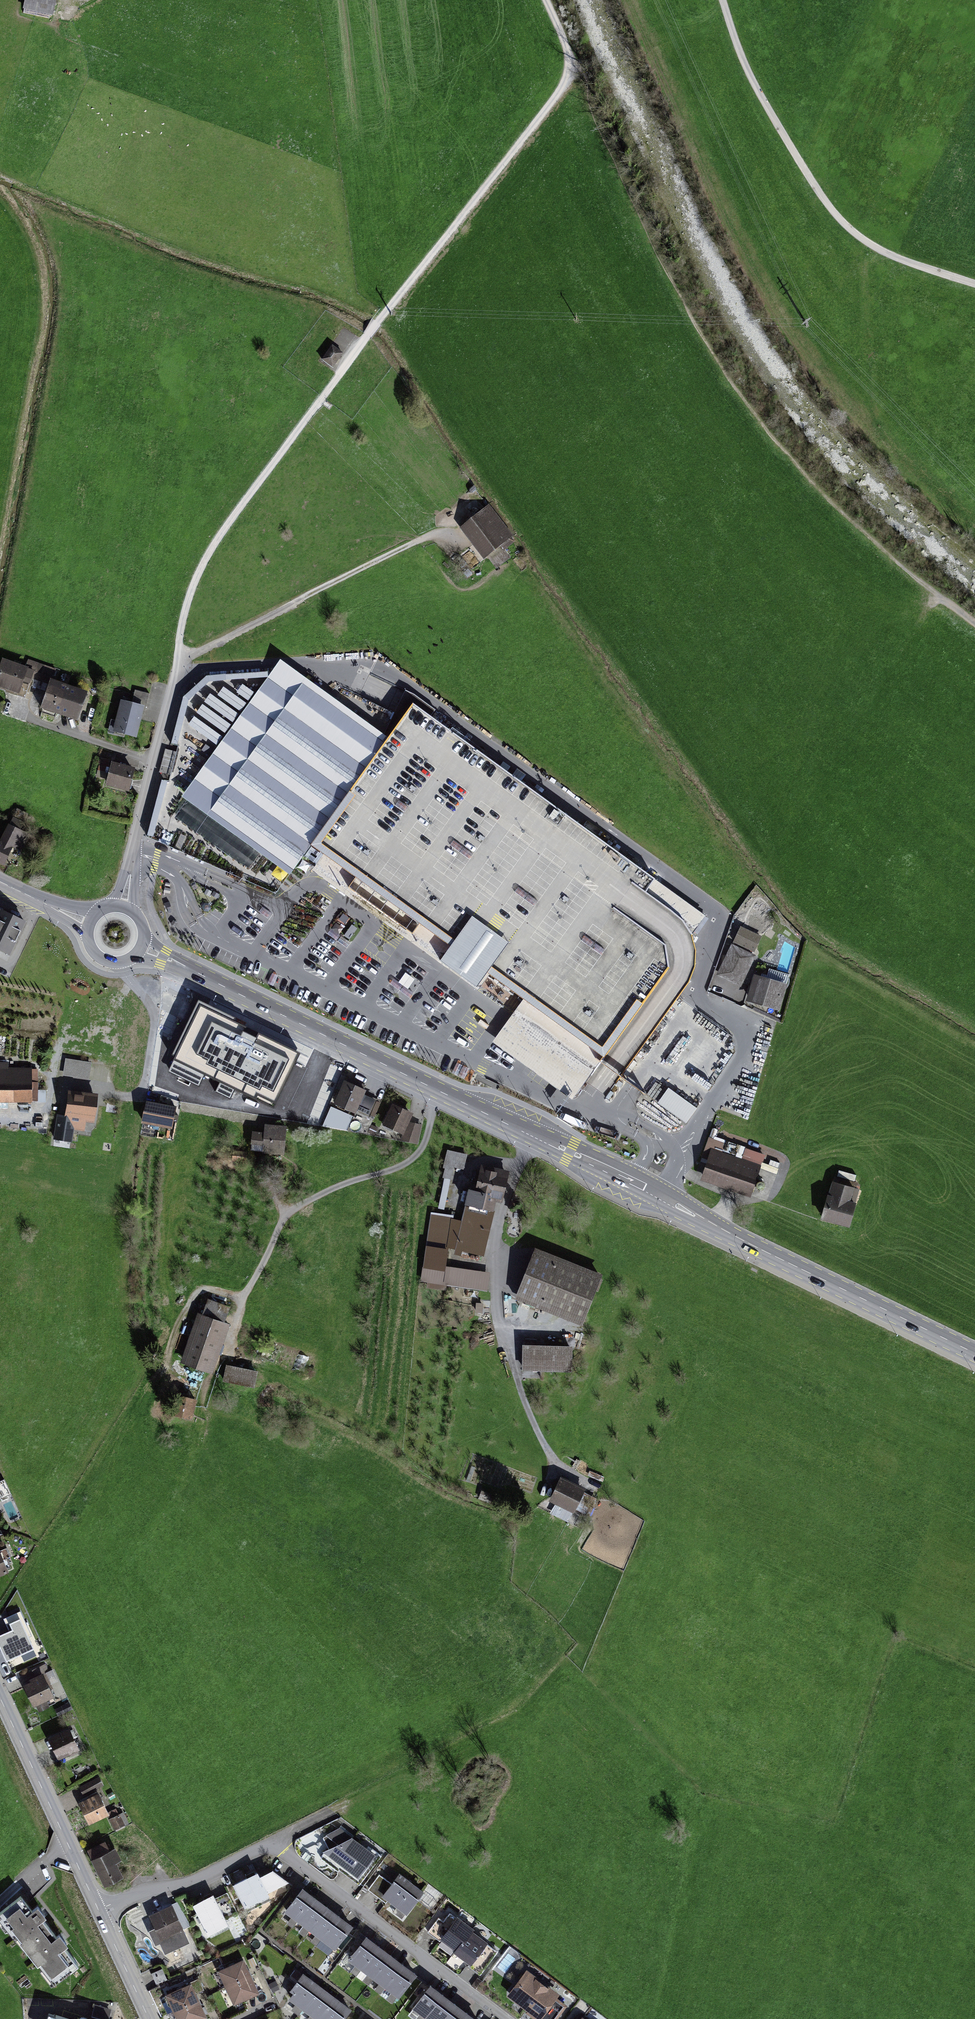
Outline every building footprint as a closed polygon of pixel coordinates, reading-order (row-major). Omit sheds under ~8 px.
[(24,14),(55,19),(58,0),(27,0),(24,14)] [(332,347),(323,362),(334,370),(344,355),(332,347)] [(485,508),(458,530),(483,561),(511,539),(485,508)] [(0,677),(0,696),(23,703),(29,682),(40,685),(45,670),(25,664),(22,672),(3,666),(0,677)] [(294,878),(314,848),(340,866),(455,949),(444,965),(481,992),(483,990),(493,976),(610,1060),(713,918),(416,706),(392,740),(282,664),(184,801),(294,878)] [(54,686),(46,715),(83,725),(91,696),(54,686)] [(146,710),(122,704),(114,735),(138,741),(146,710)] [(113,768),(107,791),(129,797),(136,774),(113,768)] [(8,870),(16,854),(26,835),(11,829),(3,846),(0,845),(0,866),(8,870)] [(737,914),(762,928),(775,905),(750,891),(737,914)] [(7,964),(27,925),(0,911),(0,961),(7,964)] [(742,926),(718,980),(741,990),(765,936),(742,926)] [(758,979),(751,1006),(781,1013),(788,987),(758,979)] [(300,1053),(200,1004),(173,1058),(255,1098),(257,1094),(275,1103),(300,1053)] [(65,1058),(63,1075),(89,1078),(91,1061),(65,1058)] [(40,1106),(39,1072),(0,1073),(0,1107),(40,1106)] [(312,1115),(342,1125),(346,1114),(327,1108),(335,1086),(323,1082),(312,1115)] [(345,1083),(334,1106),(357,1117),(363,1105),(372,1109),(378,1098),(345,1083)] [(669,1086),(658,1102),(688,1122),(699,1106),(669,1086)] [(98,1107),(70,1103),(66,1133),(93,1137),(98,1107)] [(148,1106),(144,1129),(174,1135),(179,1112),(148,1106)] [(413,1114),(393,1106),(384,1127),(401,1134),(401,1140),(419,1143),(421,1124),(411,1124),(413,1114)] [(266,1139),(254,1138),(253,1156),(288,1158),(290,1131),(267,1129),(266,1139)] [(448,1150),(445,1166),(464,1169),(467,1153),(448,1150)] [(712,1150),(702,1181),(750,1197),(760,1166),(712,1150)] [(250,1156),(235,1154),(234,1164),(249,1166),(250,1156)] [(507,1172),(479,1167),(474,1193),(469,1192),(466,1206),(492,1212),(495,1200),(501,1201),(507,1172)] [(832,1183),(822,1218),(851,1227),(858,1204),(848,1201),(852,1189),(832,1183)] [(455,1222),(433,1219),(423,1285),(485,1294),(488,1275),(447,1269),(455,1222)] [(538,1252),(518,1302),(585,1329),(605,1279),(538,1252)] [(199,1318),(182,1367),(212,1377),(229,1328),(199,1318)] [(527,1345),(526,1370),(575,1371),(576,1346),(527,1345)] [(259,1374),(229,1368),(226,1381),(256,1387),(259,1374)] [(180,1397),(176,1418),(194,1422),(198,1401),(180,1397)] [(1,1498),(11,1494),(4,1479),(0,1481),(0,1501),(1,1498)] [(563,1487),(551,1513),(575,1524),(587,1498),(563,1487)] [(0,1554),(0,1579),(10,1575),(1,1553),(0,1554)] [(0,1636),(0,1637),(10,1660),(32,1650),(21,1626),(0,1636)] [(48,1677),(25,1688),(36,1711),(59,1700),(48,1677)] [(50,1742),(59,1763),(81,1753),(72,1732),(50,1742)] [(81,1805),(93,1827),(113,1816),(102,1794),(81,1805)] [(322,1839),(326,1853),(361,1878),(379,1854),(339,1828),(322,1839)] [(108,1844),(89,1854),(107,1889),(126,1879),(108,1844)] [(269,1873),(233,1892),(242,1908),(286,1884),(269,1873)] [(381,1881),(370,1895),(385,1906),(387,1907),(390,1904),(408,1917),(426,1894),(400,1875),(390,1889),(381,1881)] [(303,1888),(284,1912),(335,1950),(353,1926),(303,1888)] [(1,1916),(30,1955),(57,1935),(27,1896),(1,1916)] [(214,1899),(195,1909),(210,1938),(230,1928),(214,1899)] [(172,1905),(149,1916),(163,1944),(185,1934),(172,1905)] [(427,1934),(481,1975),(499,1951),(445,1910),(427,1934)] [(30,1955),(55,1987),(81,1967),(57,1935),(30,1955)] [(366,1936),(348,1960),(399,1998),(417,1975),(366,1936)] [(243,1958),(218,1971),(234,2005),(260,1993),(243,1958)] [(162,1969),(152,1974),(156,1984),(166,1979),(162,1969)] [(509,1999),(535,2018),(558,2018),(571,2002),(531,1971),(509,1999)] [(289,1999),(314,2018),(345,2018),(352,2010),(303,1973),(289,1990),(293,1993),(289,1999)] [(165,1994),(177,2018),(202,2018),(207,2017),(191,1982),(165,1994)] [(412,2009),(426,2018),(476,2018),(430,1985),(412,2009)]
